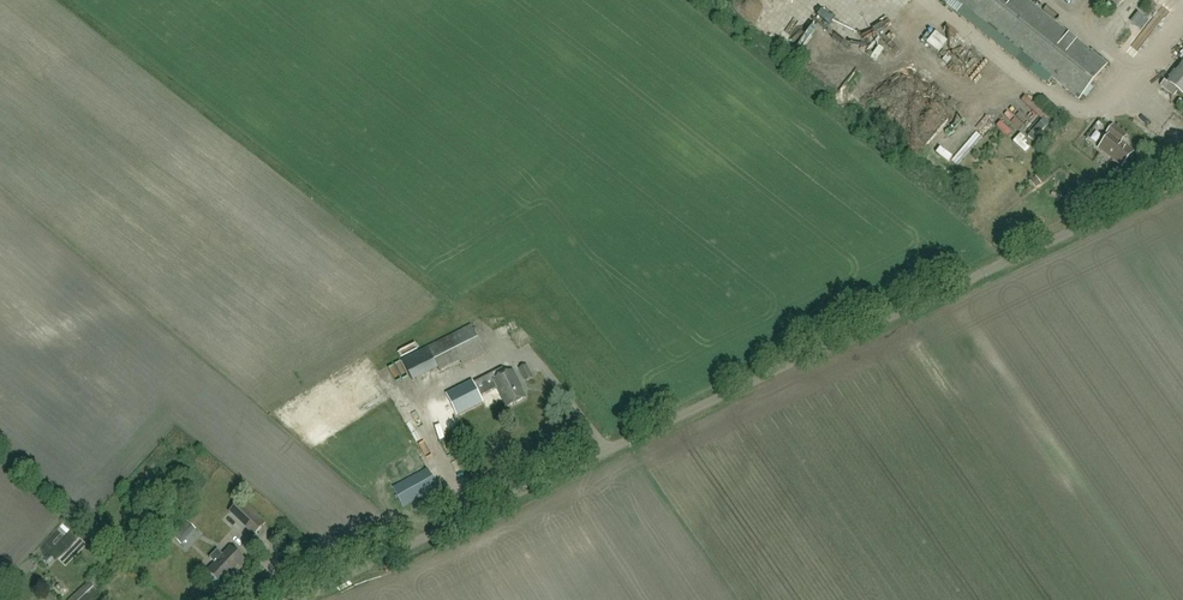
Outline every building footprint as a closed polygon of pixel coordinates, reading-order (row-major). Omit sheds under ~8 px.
[(757,0),(746,12),(759,24),(770,12),(757,0)] [(775,14),(785,4),(781,0),(780,0),(770,10),(775,14)] [(1109,65),(1027,0),(953,0),(1080,101),(1109,65)] [(1106,12),(1111,14),(1115,4),(1110,2),(1106,12)] [(793,24),(798,13),(792,10),(787,22),(793,24)] [(1137,14),(1131,22),(1141,30),(1147,22),(1137,14)] [(841,84),(858,58),(850,53),(845,61),(837,56),(834,60),(819,49),(813,58),(822,64),(819,69),(841,84)] [(1170,85),(1182,96),(1182,68),(1170,85)] [(1176,90),(1168,84),(1165,81),(1161,87),(1172,96),(1176,90)] [(1122,167),(1134,153),(1122,143),(1127,137),(1114,127),(1107,136),(1109,138),(1100,149),(1122,167)] [(1001,153),(996,158),(1007,168),(1011,163),(1001,153)] [(980,174),(984,181),(991,177),(986,170),(980,174)] [(464,366),(487,355),(472,326),(429,346),(430,347),(407,358),(417,379),(439,369),(441,373),(462,363),(464,366)] [(501,329),(503,335),(512,332),(510,326),(501,329)] [(527,381),(534,377),(528,366),(521,369),(527,381)] [(526,398),(519,384),(520,383),(514,371),(496,380),(509,407),(526,398)] [(474,381),(448,394),(458,415),(485,402),(474,381)] [(393,488),(403,507),(438,488),(428,470),(393,488)] [(243,500),(231,512),(255,536),(267,523),(243,500)] [(189,522),(174,537),(181,544),(196,529),(189,522)] [(61,543),(72,531),(66,526),(56,538),(61,543)] [(216,564),(209,572),(223,585),(232,575),(233,576),(247,562),(232,548),(224,556),(219,550),(211,558),(216,564)] [(101,593),(90,582),(70,599),(93,599),(101,593)]
